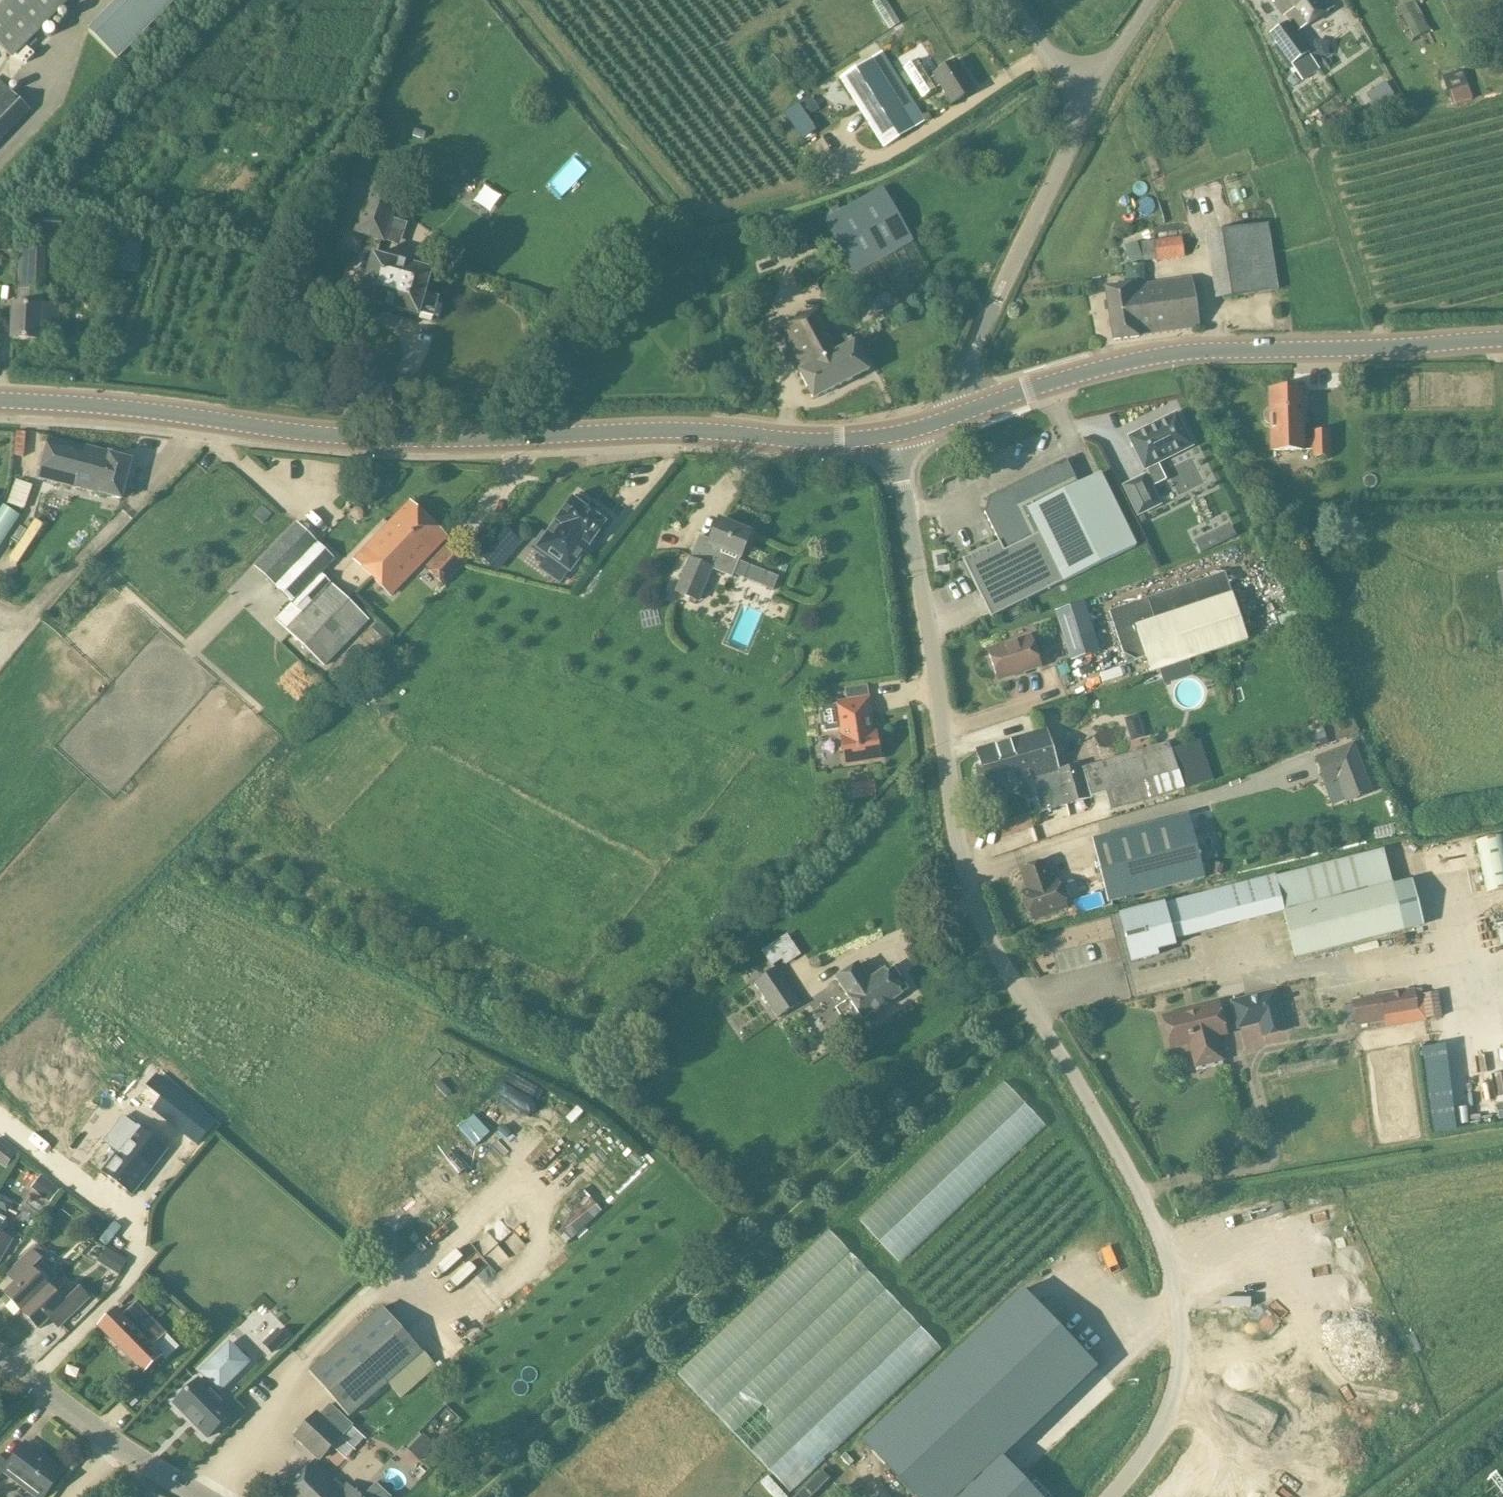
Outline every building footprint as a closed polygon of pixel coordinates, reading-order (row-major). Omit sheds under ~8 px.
[(10,56),(65,0),(0,0),(0,46),(10,56)] [(174,2),(171,0),(119,0),(88,32),(117,60),(174,2)] [(1275,2),(1280,11),(1283,9),(1293,24),(1297,31),(1311,21),(1315,27),(1314,34),(1319,41),(1328,43),(1335,38),(1336,30),(1331,23),(1324,21),(1320,15),(1332,7),(1328,0),(1273,0),(1275,2)] [(1410,31),(1426,21),(1414,1),(1396,11),(1399,18),(1403,16),(1410,31)] [(1320,69),(1307,52),(1294,33),(1289,26),(1287,22),(1270,33),(1290,63),(1303,81),(1320,69)] [(884,147),(914,128),(871,60),(833,84),(851,112),(859,107),(884,147)] [(933,91),(941,86),(952,104),(975,90),(957,61),(934,75),(935,77),(927,82),(933,91)] [(1416,111),(1451,101),(1452,105),(1473,99),(1464,69),(1413,86),(1407,65),(1398,68),(1409,105),(1414,104),(1416,111)] [(32,111),(0,80),(0,144),(32,111)] [(811,100),(800,107),(806,116),(817,109),(811,100)] [(372,179),(355,233),(385,243),(404,189),(372,179)] [(823,220),(854,275),(915,241),(884,186),(823,220)] [(62,215),(36,214),(34,234),(62,234),(62,215)] [(1269,223),(1206,234),(1216,300),(1279,290),(1269,223)] [(1158,261),(1186,258),(1183,235),(1154,238),(1154,240),(1142,241),(1145,257),(1139,241),(1126,246),(1132,264),(1145,259),(1145,261),(1158,260),(1158,261)] [(139,272),(142,242),(105,238),(102,268),(139,272)] [(18,289),(18,305),(14,305),(13,339),(39,340),(40,323),(58,324),(59,307),(43,306),(44,292),(44,291),(46,247),(20,245),(18,289)] [(419,317),(420,314),(434,318),(439,298),(425,295),(432,272),(374,255),(361,300),(419,317)] [(1139,336),(1139,335),(1199,327),(1192,279),(1131,287),(1131,285),(1106,288),(1114,340),(1139,336)] [(800,372),(814,400),(869,371),(854,343),(853,344),(851,339),(849,340),(846,336),(844,338),(830,306),(778,333),(800,372)] [(1272,450),(1304,449),(1315,449),(1315,455),(1329,455),(1329,431),(1315,432),(1315,438),(1303,438),(1302,389),(1271,390),(1271,408),(1269,408),(1268,408),(1266,409),(1265,410),(1264,411),(1263,412),(1262,414),(1262,416),(1262,418),(1263,420),(1264,421),(1265,422),(1266,423),(1268,424),(1269,424),(1271,424),(1272,450)] [(1177,415),(1176,413),(1174,414),(1174,415),(1158,423),(1147,428),(1130,436),(1128,437),(1129,439),(1130,439),(1144,468),(1143,468),(1144,470),(1146,469),(1150,476),(1146,478),(1146,476),(1124,486),(1138,515),(1160,504),(1151,487),(1165,480),(1157,463),(1190,447),(1192,446),(1191,444),(1177,415)] [(49,438),(39,477),(119,498),(129,460),(49,438)] [(963,560),(992,617),(1136,546),(1100,474),(1078,484),(1066,459),(990,497),(985,513),(999,542),(963,560)] [(15,479),(9,501),(26,506),(32,484),(15,479)] [(587,511),(590,506),(590,501),(580,495),(576,495),(538,547),(571,571),(605,524),(587,511)] [(355,559),(389,592),(445,536),(410,502),(355,559)] [(0,511),(0,546),(20,516),(4,506),(0,511)] [(733,576),(741,558),(751,533),(720,520),(711,540),(700,536),(690,557),(675,592),(699,603),(714,568),(733,576)] [(256,567),(292,603),(274,619),(325,667),(370,621),(323,575),(336,560),(298,524),(256,567)] [(1231,526),(1226,528),(1231,538),(1236,536),(1231,526)] [(494,569),(518,540),(503,527),(479,556),(494,569)] [(445,540),(424,565),(446,584),(467,560),(445,540)] [(778,577),(749,565),(744,578),(773,590),(778,577)] [(1151,672),(1191,659),(1246,641),(1223,573),(1109,611),(1126,663),(1146,657),(1151,672)] [(1100,652),(1084,602),(1055,612),(1071,662),(1100,652)] [(391,636),(379,624),(374,630),(386,641),(391,636)] [(1043,632),(1031,636),(988,650),(998,681),(1041,666),(1036,651),(1048,647),(1043,632)] [(828,704),(835,702),(844,764),(881,759),(878,742),(874,742),(868,698),(866,698),(864,685),(826,692),(828,704)] [(1125,719),(1128,730),(1140,727),(1137,716),(1125,719)] [(1323,728),(1314,731),(1320,746),(1329,743),(1323,728)] [(988,791),(1032,778),(1057,770),(1046,730),(977,749),(988,791)] [(1057,770),(1067,804),(1105,794),(1109,809),(1183,789),(1170,740),(1082,764),(1082,763),(1057,770)] [(1354,744),(1319,758),(1325,774),(1338,769),(1350,799),(1372,791),(1354,744)] [(1057,770),(1032,778),(1041,811),(1067,804),(1057,770)] [(849,786),(851,802),(875,799),(873,783),(849,786)] [(1189,816),(1093,840),(1109,902),(1205,878),(1189,816)] [(1192,825),(1196,843),(1212,840),(1208,821),(1192,825)] [(1477,840),(1486,891),(1502,887),(1502,835),(1477,840)] [(1023,891),(1033,920),(1068,908),(1058,879),(1052,881),(1045,861),(1021,869),(1028,889),(1023,891)] [(1221,875),(1224,865),(1215,863),(1212,872),(1221,875)] [(1296,958),(1406,930),(1393,883),(1284,911),(1296,958)] [(1164,903),(1119,914),(1125,936),(1129,946),(1128,946),(1131,962),(1136,961),(1152,957),(1158,956),(1156,950),(1170,947),(1175,945),(1173,940),(1217,929),(1208,893),(1164,904),(1164,903)] [(782,972),(804,957),(791,939),(770,953),(782,972)] [(837,978),(864,1019),(902,995),(885,969),(869,980),(859,964),(837,978)] [(777,968),(755,983),(777,1017),(800,1002),(777,968)] [(1266,991),(1226,1001),(1234,1032),(1255,1027),(1257,1034),(1276,1029),(1266,991)] [(1415,994),(1381,1000),(1383,1016),(1384,1016),(1418,1011),(1415,994)] [(1219,1003),(1164,1017),(1172,1047),(1191,1042),(1197,1070),(1224,1064),(1217,1036),(1226,1033),(1219,1003)] [(213,1123),(155,1077),(145,1089),(160,1101),(152,1110),(196,1145),(213,1123)] [(1007,1083),(860,1221),(899,1263),(1047,1126),(1007,1083)] [(473,1115),(460,1128),(476,1145),(489,1132),(473,1115)] [(104,1171),(131,1192),(165,1151),(126,1120),(107,1143),(119,1153),(104,1171)] [(1244,1134),(1238,1135),(1234,1141),(1236,1147),(1241,1150),(1247,1149),(1251,1143),(1249,1137),(1244,1134)] [(5,1168),(16,1153),(0,1141),(0,1164),(5,1168)] [(409,1182),(373,1213),(400,1244),(466,1188),(431,1148),(402,1173),(409,1182)] [(59,1189),(41,1176),(32,1188),(50,1202),(59,1189)] [(586,1188),(564,1202),(572,1215),(555,1227),(564,1241),(604,1215),(586,1188)] [(678,1373),(787,1491),(942,1350),(833,1232),(678,1373)] [(12,1240),(1,1234),(0,1236),(0,1261),(12,1240)] [(6,1293),(23,1310),(49,1286),(32,1268),(47,1254),(38,1245),(14,1269),(22,1278),(6,1293)] [(126,1261),(119,1257),(111,1270),(118,1274),(126,1261)] [(142,1276),(129,1291),(136,1297),(149,1283),(142,1276)] [(60,1297),(49,1286),(23,1310),(40,1328),(56,1312),(65,1321),(89,1297),(75,1283),(60,1297)] [(919,1496),(1042,1496),(996,1448),(1091,1359),(1020,1284),(859,1435),(919,1496)] [(161,1343),(155,1349),(152,1346),(164,1333),(135,1303),(122,1316),(116,1310),(99,1326),(144,1372),(167,1350),(161,1343)] [(383,1307),(309,1372),(349,1417),(423,1352),(383,1307)] [(288,1339),(278,1329),(263,1344),(273,1354),(288,1339)] [(174,1402),(207,1437),(232,1412),(217,1397),(248,1367),(229,1348),(174,1402)] [(143,1390),(151,1399),(161,1390),(153,1381),(143,1390)] [(295,1435),(321,1459),(341,1437),(335,1432),(346,1420),(329,1404),(318,1416),(315,1413),(295,1435)] [(421,1459),(434,1446),(423,1435),(410,1448),(421,1459)] [(42,1496),(44,1496),(64,1470),(26,1441),(11,1462),(0,1453),(0,1477),(5,1469),(42,1496)] [(376,1484),(364,1496),(361,1493),(359,1493),(347,1482),(343,1486),(314,1459),(280,1496),(281,1496),(390,1496),(376,1484)] [(832,1481),(822,1470),(794,1496),(815,1496),(832,1481)] [(774,1496),(777,1496),(781,1494),(768,1476),(762,1481),(774,1496)]
